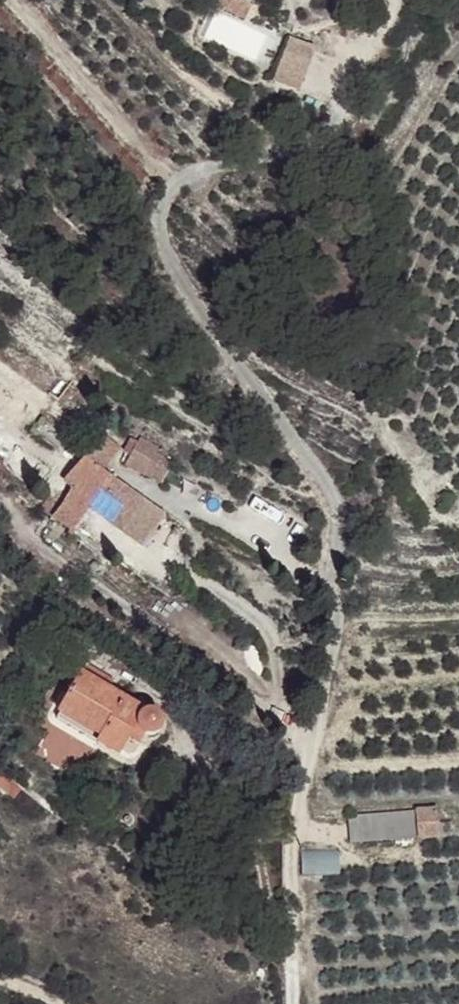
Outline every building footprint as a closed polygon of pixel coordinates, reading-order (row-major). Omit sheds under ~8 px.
[(212,4),(208,13),(239,27),(243,16),(212,4)] [(257,18),(244,13),(243,16),(239,27),(252,31),(257,18)] [(111,443),(92,433),(76,458),(96,468),(111,443)] [(126,437),(119,449),(127,453),(135,441),(126,437)] [(157,446),(138,439),(136,443),(131,455),(125,466),(145,475),(157,446)] [(136,443),(135,441),(127,453),(131,455),(136,443)] [(96,468),(76,458),(59,487),(66,493),(69,488),(90,502),(86,510),(91,514),(112,478),(96,468)] [(160,507),(112,478),(91,514),(141,542),(160,507)] [(90,502),(69,488),(66,493),(63,496),(50,519),(72,533),(86,510),(90,502)] [(63,496),(53,489),(39,513),(50,519),(63,496)] [(103,683),(75,666),(70,675),(98,691),(103,683)] [(98,691),(70,675),(48,712),(91,738),(86,744),(107,758),(116,740),(127,746),(134,736),(130,731),(128,725),(132,718),(135,714),(98,691)] [(91,738),(48,712),(44,720),(86,744),(91,738)] [(139,715),(135,714),(132,718),(128,725),(130,731),(134,736),(137,737),(141,738),(144,737),(147,735),(150,732),(151,728),(151,724),(149,721),(146,718),(144,716),(139,715)] [(411,809),(339,812),(340,838),(413,835),(411,809)] [(433,809),(411,809),(413,835),(435,834),(433,809)] [(300,851),(300,873),(338,874),(338,852),(300,851)]
